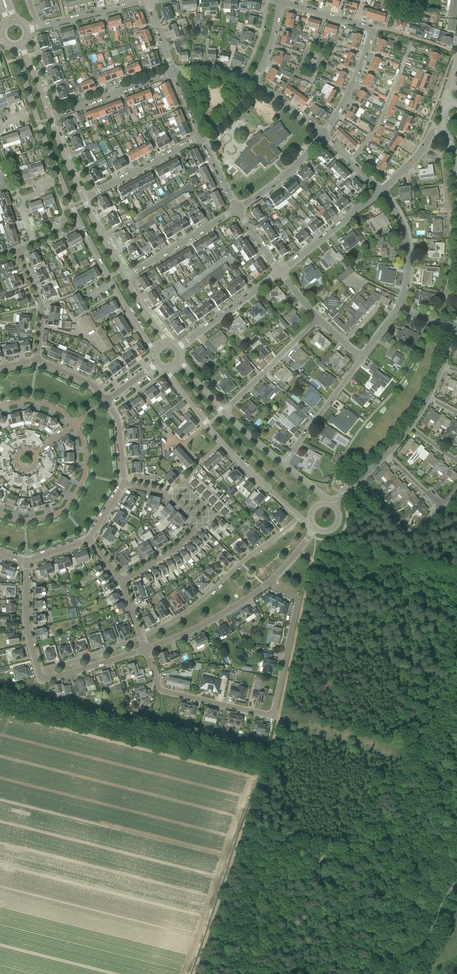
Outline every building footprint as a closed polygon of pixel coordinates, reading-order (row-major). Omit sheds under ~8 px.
[(72,0),(65,0),(66,1),(62,2),(64,8),(67,7),(67,9),(68,9),(74,8),(72,0)] [(344,9),(350,11),(353,0),(346,0),(344,9)] [(355,0),(353,0),(350,11),(355,13),(359,1),(355,0)] [(48,2),(40,5),(42,12),(43,11),(44,14),(45,13),(46,16),(51,15),(50,12),(53,11),(52,8),(54,7),(52,1),(48,2)] [(206,12),(206,11),(210,11),(210,1),(202,1),(202,8),(203,8),(203,12),(206,12)] [(246,13),(250,14),(251,11),(258,12),(260,5),(252,3),(247,2),(246,6),(251,7),(250,10),(247,10),(241,8),(240,12),(246,13)] [(372,19),(377,4),(374,3),(373,7),(372,11),(369,10),(367,18),(372,19)] [(364,4),(361,16),(367,18),(369,10),(366,9),(367,5),(364,4)] [(377,4),(372,19),(378,21),(381,13),(378,13),(379,8),(380,4),(377,4)] [(164,16),(171,13),(169,7),(161,10),(164,16)] [(386,8),(385,10),(384,14),(381,13),(378,21),(384,23),(386,15),(390,16),(392,9),(386,8)] [(133,13),(134,16),(136,22),(144,19),(142,13),(138,15),(137,12),(133,13)] [(171,13),(164,16),(166,22),(173,19),(171,13)] [(404,15),(403,19),(399,17),(396,24),(396,23),(398,24),(397,27),(403,30),(404,26),(406,26),(408,21),(409,17),(404,15)] [(116,32),(118,36),(120,36),(119,31),(118,26),(122,25),(120,17),(113,18),(115,27),(116,32)] [(248,26),(255,28),(257,19),(250,17),(249,17),(247,17),(246,21),(249,22),(248,26)] [(109,28),(113,27),(115,27),(113,18),(107,20),(109,28)] [(138,28),(146,25),(144,19),(136,22),(138,28)] [(312,28),(314,21),(309,19),(305,31),(307,31),(309,27),(312,28)] [(299,29),(297,29),(297,26),(293,25),(294,22),(286,20),(285,26),(292,28),(292,31),(298,32),(299,30),(299,29)] [(414,35),(416,28),(413,27),(415,24),(411,23),(411,21),(408,20),(406,25),(409,26),(407,32),(414,35)] [(317,34),(320,23),(314,21),(312,28),(316,29),(314,33),(317,34)] [(96,25),(99,33),(105,32),(103,23),(96,25)] [(428,33),(430,27),(425,25),(424,28),(421,26),(421,24),(418,23),(418,25),(416,28),(414,35),(421,37),(423,31),(428,33)] [(90,26),(92,35),(99,33),(96,25),(90,26)] [(180,27),(176,28),(175,25),(168,28),(170,34),(181,30),(180,27)] [(330,34),(332,26),(326,25),(323,36),(325,37),(326,33),(330,34)] [(92,35),(90,26),(84,28),(88,46),(91,45),(90,40),(89,36),(92,35)] [(334,40),(338,28),(332,26),(330,34),(333,35),(332,39),(334,40)] [(75,38),(73,28),(66,30),(69,42),(75,40),(76,44),(79,43),(77,37),(75,38)] [(80,38),(83,37),(84,41),(85,41),(86,46),(88,46),(84,28),(78,29),(80,38)] [(63,43),(69,42),(66,30),(60,31),(62,39),(59,39),(59,40),(60,43),(60,44),(61,46),(61,48),(64,47),(63,43)] [(142,39),(150,36),(148,30),(136,34),(137,37),(141,36),(142,39)] [(181,30),(170,34),(172,41),(180,38),(183,37),(180,30),(181,30)] [(250,43),(253,35),(247,32),(247,33),(243,31),(239,41),(244,43),(245,41),(250,43)] [(298,32),(292,31),(291,34),(282,32),(281,35),(283,35),(282,38),(290,40),(293,41),(294,38),(296,39),(297,36),(301,37),(302,33),(298,32)] [(452,40),(445,37),(446,34),(440,31),(436,42),(450,47),(452,40)] [(349,40),(353,41),(359,43),(362,36),(352,33),(349,40)] [(37,38),(38,44),(46,41),(45,35),(37,38)] [(150,36),(142,39),(144,44),(152,42),(150,36)] [(180,61),(188,60),(187,53),(182,54),(182,53),(180,47),(182,46),(181,44),(187,42),(190,41),(189,38),(183,40),(173,44),(177,54),(179,54),(180,61)] [(232,38),(230,45),(236,47),(237,45),(238,41),(232,38)] [(281,44),(292,47),(293,45),(289,44),(290,40),(282,38),(281,44)] [(380,40),(378,46),(385,49),(386,45),(392,47),(393,45),(394,42),(388,39),(387,43),(380,40)] [(46,41),(38,44),(40,50),(44,49),(44,51),(47,51),(53,49),(53,48),(61,46),(60,44),(60,43),(55,44),(55,45),(48,47),(46,41)] [(347,47),(357,50),(359,43),(353,41),(352,45),(348,44),(347,47)] [(154,47),(152,42),(144,44),(146,50),(154,47)] [(193,51),(193,59),(201,59),(201,55),(204,55),(204,48),(201,48),(201,46),(193,46),(193,50),(193,51)] [(378,46),(376,52),(387,56),(388,54),(384,52),(385,49),(378,46)] [(207,59),(215,60),(216,53),(216,49),(212,49),(209,48),(207,59)] [(47,51),(48,53),(42,55),(44,61),(52,59),(50,53),(54,52),(53,49),(47,51)] [(221,54),(220,61),(228,62),(229,55),(229,52),(226,51),(225,55),(221,54)] [(430,60),(436,62),(439,55),(433,53),(434,53),(431,51),(430,54),(433,55),(430,60)] [(141,62),(142,64),(146,63),(150,62),(158,59),(156,52),(148,55),(149,58),(145,60),(141,62)] [(237,53),(235,52),(233,57),(235,57),(232,64),(233,64),(233,65),(236,66),(236,65),(240,67),(243,61),(244,61),(245,57),(237,54),(237,53)] [(278,52),(276,57),(283,60),(284,57),(287,58),(288,58),(289,56),(278,52)] [(346,60),(352,63),(355,56),(349,53),(349,54),(345,52),(344,55),(348,57),(346,60)] [(135,74),(141,72),(138,63),(135,64),(133,60),(131,56),(129,57),(135,74)] [(52,59),(44,61),(45,67),(53,65),(54,68),(60,65),(59,64),(57,57),(55,58),(52,59)] [(107,67),(108,72),(111,80),(118,78),(111,61),(110,57),(108,58),(109,61),(109,62),(110,66),(107,67)] [(135,74),(129,57),(126,57),(128,62),(127,62),(129,67),(126,68),(129,76),(135,74)] [(283,60),(276,57),(273,63),(280,66),(279,69),(286,72),(292,75),(293,75),(294,71),(285,68),(287,62),(283,60)] [(385,62),(374,58),(371,63),(378,66),(380,63),(384,64),(385,62)] [(150,62),(146,63),(142,64),(142,67),(147,65),(148,66),(151,65),(152,67),(151,67),(153,72),(158,70),(157,66),(160,65),(158,59),(150,62)] [(428,67),(433,70),(436,62),(430,60),(428,59),(425,67),(427,68),(428,67)] [(113,60),(111,61),(118,78),(124,76),(121,68),(118,69),(116,64),(115,64),(113,60)] [(344,67),(350,69),(352,63),(346,60),(345,64),(341,63),(340,65),(344,67)] [(378,66),(371,63),(369,69),(380,73),(381,71),(382,68),(379,66),(378,66)] [(50,72),(52,78),(60,75),(59,75),(63,74),(60,65),(54,68),(52,68),(53,71),(50,72)] [(100,84),(106,82),(103,74),(101,70),(99,65),(97,66),(99,70),(93,73),(94,77),(96,81),(98,80),(100,84)] [(410,70),(420,74),(422,69),(412,66),(410,70)] [(280,77),(281,74),(271,69),(268,74),(275,78),(276,75),(280,77)] [(338,79),(344,82),(347,75),(341,72),(337,71),(336,73),(340,75),(338,79)] [(86,72),(83,73),(89,90),(96,88),(92,80),(90,81),(88,76),(87,77),(86,72)] [(108,72),(103,74),(106,82),(111,80),(108,72)] [(393,76),(389,74),(385,72),(383,77),(391,81),(393,76)] [(428,84),(430,77),(425,74),(422,72),(421,75),(419,80),(419,81),(428,84)] [(80,84),(83,92),(83,93),(89,90),(83,73),(81,74),(82,78),(81,79),(83,83),(80,84)] [(283,89),(287,84),(283,82),(281,85),(279,84),(281,81),(280,80),(278,79),(275,78),(268,74),(265,80),(283,89)] [(60,75),(52,78),(54,84),(56,83),(57,86),(67,82),(66,79),(62,81),(60,75)] [(378,79),(367,75),(364,80),(375,85),(377,82),(378,79)] [(331,83),(341,88),(344,82),(338,79),(336,82),(333,81),(331,83)] [(370,87),(371,83),(375,85),(364,80),(362,86),(373,91),(374,88),(370,87)] [(419,80),(418,80),(415,88),(419,89),(419,88),(425,91),(428,84),(419,81),(419,80)] [(67,82),(57,86),(58,88),(56,89),(58,95),(69,91),(67,85),(68,85),(67,82)] [(163,92),(171,88),(168,83),(160,86),(157,87),(160,93),(163,92)] [(289,96),(293,90),(290,88),(293,85),(291,83),(284,93),(289,96)] [(325,95),(335,100),(338,94),(332,90),(333,88),(328,85),(326,88),(327,88),(326,91),(327,92),(325,95)] [(77,88),(69,91),(58,95),(60,101),(68,98),(67,95),(76,92),(77,95),(80,94),(78,88),(77,88)] [(165,98),(174,94),(171,88),(163,92),(165,98)] [(10,92),(11,95),(15,104),(20,102),(20,100),(22,99),(18,89),(10,92)] [(143,93),(146,101),(152,99),(149,90),(143,93)] [(293,90),(289,96),(294,100),(298,94),(299,92),(297,91),(296,92),(293,90)] [(387,97),(389,92),(386,90),(384,96),(379,94),(378,97),(379,98),(380,98),(386,100),(387,97)] [(357,97),(367,102),(370,96),(359,91),(357,97)] [(137,95),(140,103),(146,101),(143,93),(137,95)] [(419,105),(422,98),(417,96),(417,95),(414,93),(414,94),(413,93),(410,101),(419,105)] [(6,97),(5,94),(2,95),(3,98),(0,100),(3,109),(9,107),(9,106),(6,97)] [(168,104),(176,100),(174,94),(165,98),(168,104)] [(298,94),(294,100),(299,104),(303,97),(298,94)] [(9,106),(15,104),(11,95),(6,97),(9,106)] [(137,95),(131,97),(138,114),(140,113),(138,108),(142,106),(140,103),(137,95)] [(335,100),(325,95),(323,100),(321,99),(319,104),(324,107),(326,104),(331,107),(335,100)] [(299,104),(303,107),(310,98),(308,96),(306,99),(303,97),(299,104)] [(395,107),(399,98),(394,96),(390,105),(395,107)] [(138,114),(131,97),(125,99),(128,108),(132,106),(135,115),(138,114)] [(367,102),(357,97),(354,102),(361,105),(359,108),(364,111),(366,107),(365,106),(367,102)] [(406,105),(408,106),(407,109),(411,111),(411,110),(417,112),(419,105),(410,101),(406,99),(405,102),(406,105)] [(176,100),(168,104),(169,106),(171,110),(178,106),(176,100)] [(114,103),(118,112),(124,109),(121,101),(114,103)] [(118,112),(114,103),(108,105),(112,114),(118,112)] [(103,107),(106,116),(107,120),(109,125),(112,124),(109,115),(112,114),(108,105),(103,107)] [(395,107),(390,105),(389,105),(386,113),(392,115),(395,107)] [(100,118),(106,116),(103,107),(97,110),(100,118)] [(314,107),(310,112),(321,120),(326,114),(320,109),(317,107),(316,108),(314,107)] [(351,107),(348,113),(355,116),(357,113),(360,115),(361,113),(363,114),(364,111),(359,108),(358,111),(351,107)] [(91,112),(94,120),(96,119),(100,118),(97,110),(91,112)] [(175,120),(183,116),(180,111),(172,114),(174,118),(175,120)] [(88,122),(91,121),(92,126),(93,125),(95,130),(97,129),(95,125),(94,120),(91,112),(82,115),(84,121),(85,123),(88,122)] [(353,119),(355,116),(348,113),(345,118),(355,124),(357,121),(353,119)] [(400,122),(405,124),(411,126),(414,119),(408,117),(409,115),(404,113),(400,122)] [(176,123),(177,126),(185,122),(183,116),(175,120),(176,123)] [(63,123),(66,129),(78,124),(76,124),(76,122),(75,122),(73,119),(63,123)] [(188,128),(185,122),(177,126),(178,128),(180,132),(188,128)] [(270,166),(277,160),(277,159),(276,158),(281,154),(276,148),(281,144),(282,144),(282,145),(285,142),(285,141),(290,136),(285,130),(284,128),(280,122),(273,126),(273,125),(269,127),(269,128),(270,129),(263,133),(264,133),(262,135),(259,132),(254,137),(253,136),(254,136),(253,136),(250,139),(251,140),(245,145),(248,148),(246,149),(245,149),(241,155),(240,154),(237,157),(238,158),(234,164),(240,169),(241,170),(246,176),(252,171),(253,172),(256,169),(256,168),(255,168),(260,163),(265,168),(268,165),(269,166),(269,167),(270,166)] [(397,130),(402,132),(403,131),(408,133),(411,126),(405,124),(400,122),(397,130)] [(66,129),(68,134),(74,132),(75,135),(81,132),(80,129),(76,131),(75,128),(79,126),(78,124),(66,129)] [(29,126),(23,128),(26,138),(29,137),(30,140),(33,139),(29,126)] [(165,147),(170,143),(166,136),(164,132),(161,134),(158,129),(157,126),(155,127),(159,135),(161,139),(165,147)] [(346,131),(345,129),(341,126),(340,129),(334,134),(339,138),(346,131)] [(20,140),(21,143),(23,142),(22,139),(26,138),(23,128),(16,130),(17,131),(20,140)] [(190,134),(188,128),(180,132),(175,134),(170,136),(171,138),(176,136),(181,134),(182,138),(190,134)] [(339,138),(343,143),(354,132),(352,130),(349,133),(346,130),(346,131),(339,138)] [(11,133),(14,142),(20,140),(17,131),(11,133)] [(76,138),(71,140),(73,146),(81,142),(85,141),(84,138),(83,138),(80,139),(79,137),(82,135),(81,132),(75,135),(76,138)] [(354,132),(343,143),(347,147),(353,141),(355,139),(352,136),(355,133),(354,132)] [(11,133),(5,135),(8,144),(14,142),(11,133)] [(391,141),(399,147),(403,140),(398,137),(399,136),(396,134),(391,141)] [(8,144),(5,135),(0,137),(0,138),(3,146),(8,144)] [(381,138),(376,135),(374,135),(371,141),(378,144),(381,138)] [(144,145),(148,153),(154,150),(149,142),(149,143),(147,144),(144,140),(142,136),(139,137),(142,141),(144,145)] [(165,147),(161,139),(158,140),(155,142),(159,150),(165,147)] [(358,141),(355,144),(353,141),(347,147),(352,151),(360,143),(358,141)] [(395,153),(399,147),(391,141),(387,147),(386,146),(384,149),(388,152),(389,150),(395,153)] [(83,148),(81,142),(73,146),(75,151),(83,148)] [(133,151),(137,159),(142,156),(138,148),(136,150),(133,145),(133,146),(130,142),(128,143),(130,147),(132,151),(133,151)] [(138,148),(142,156),(148,153),(144,145),(138,148)] [(193,160),(200,156),(196,149),(186,154),(188,158),(191,157),(193,160)] [(324,150),(319,156),(323,160),(329,154),(324,150)] [(131,162),(137,159),(133,151),(132,151),(127,154),(131,162)] [(80,156),(83,162),(90,158),(87,152),(80,156)] [(382,162),(381,161),(387,165),(391,159),(386,155),(387,154),(383,152),(382,155),(385,157),(382,162)] [(122,169),(118,161),(115,157),(113,153),(111,154),(113,159),(107,162),(111,168),(113,167),(116,172),(122,169)] [(323,165),(327,169),(328,168),(332,164),(330,162),(333,158),(329,154),(323,160),(322,162),(324,164),(323,165)] [(98,164),(97,161),(94,156),(90,158),(83,162),(86,167),(89,166),(90,168),(98,164)] [(193,171),(197,169),(196,167),(203,163),(200,156),(193,160),(189,161),(191,166),(195,164),(196,166),(185,171),(187,174),(193,170),(193,171)] [(118,161),(122,169),(128,166),(124,158),(118,161)] [(181,166),(177,159),(171,162),(178,176),(181,175),(179,172),(182,170),(180,166),(181,166)] [(387,165),(381,161),(379,160),(376,165),(375,164),(374,167),(377,169),(377,168),(382,172),(387,165)] [(176,177),(178,176),(171,162),(166,165),(170,172),(172,176),(175,174),(176,177)] [(332,164),(328,168),(330,170),(332,168),(336,173),(342,167),(337,163),(334,166),(332,164)] [(36,166),(39,175),(45,173),(42,164),(36,166)] [(89,172),(92,178),(101,173),(100,170),(97,171),(96,169),(100,167),(98,164),(90,168),(91,171),(89,172)] [(21,182),(27,180),(24,170),(21,172),(19,165),(16,166),(21,182)] [(29,165),(26,166),(27,169),(24,170),(27,180),(34,178),(33,177),(30,168),(29,165)] [(170,172),(166,165),(160,168),(164,175),(170,172)] [(432,169),(433,168),(432,165),(427,165),(428,169),(419,170),(420,178),(429,177),(429,178),(434,178),(433,171),(432,171),(432,169)] [(39,175),(36,166),(30,168),(33,177),(39,175)] [(193,170),(187,174),(188,176),(197,172),(198,174),(199,173),(201,178),(209,174),(205,167),(198,171),(197,169),(193,171),(193,170)] [(306,167),(302,171),(310,179),(314,175),(306,167)] [(336,173),(334,174),(338,179),(346,171),(342,167),(336,173)] [(160,168),(155,171),(159,178),(162,185),(166,184),(165,183),(168,182),(166,178),(164,175),(160,168)] [(305,183),(310,179),(302,171),(298,175),(305,183)] [(347,179),(351,175),(346,171),(338,179),(337,180),(339,182),(342,179),(345,181),(343,183),(339,187),(341,189),(344,186),(345,185),(349,181),(347,179)] [(104,178),(101,173),(92,178),(94,184),(104,178)] [(149,183),(151,187),(152,190),(154,189),(153,186),(156,184),(154,180),(151,173),(145,176),(149,183)] [(205,184),(212,181),(209,174),(201,178),(205,184)] [(145,176),(140,179),(143,186),(149,183),(145,176)] [(145,190),(143,186),(140,179),(134,181),(138,189),(140,192),(142,191),(145,190)] [(300,188),(298,186),(293,179),(288,183),(296,192),(300,188)] [(353,189),(359,184),(355,179),(351,183),(349,181),(345,185),(344,186),(350,192),(353,189)] [(141,195),(140,192),(138,189),(134,181),(129,184),(133,192),(135,196),(138,194),(139,196),(141,195)] [(215,188),(212,181),(205,184),(207,188),(204,190),(205,192),(197,196),(199,199),(205,195),(204,194),(215,188)] [(296,192),(288,183),(284,187),(292,196),(296,192)] [(129,184),(123,187),(131,201),(133,200),(131,197),(132,197),(130,193),(133,192),(129,184)] [(359,184),(353,189),(357,193),(356,195),(358,197),(363,193),(361,191),(363,188),(359,184)] [(411,193),(410,186),(398,188),(399,195),(401,194),(401,197),(400,197),(401,202),(411,201),(410,193),(411,193)] [(128,202),(131,201),(123,187),(118,190),(122,198),(122,197),(124,201),(127,200),(128,202)] [(428,206),(428,210),(437,209),(436,202),(439,201),(437,188),(423,190),(424,197),(430,196),(432,206),(428,206)] [(286,202),(279,191),(274,195),(279,201),(281,204),(283,207),(289,203),(291,206),(293,204),(289,199),(286,202)] [(206,197),(205,195),(199,199),(202,204),(208,201),(206,199),(208,198),(211,204),(214,202),(221,199),(217,192),(206,197)] [(0,195),(0,202),(9,199),(7,193),(0,195)] [(52,194),(46,196),(49,206),(52,205),(54,211),(57,210),(52,194)] [(279,201),(274,195),(269,198),(274,205),(276,207),(281,204),(279,201)] [(46,207),(49,206),(46,196),(40,198),(40,199),(43,208),(44,211),(47,210),(46,207)] [(98,200),(101,206),(108,202),(106,196),(98,200)] [(335,206),(340,212),(344,208),(339,202),(337,199),(336,197),(333,199),(337,204),(335,206)] [(335,210),(330,204),(325,198),(324,199),(325,200),(324,201),(327,206),(327,205),(328,206),(326,208),(324,206),(322,207),(324,211),(326,213),(331,219),(333,218),(334,218),(337,216),(333,211),(335,210)] [(339,202),(344,208),(349,204),(344,198),(339,202)] [(1,208),(4,207),(9,206),(12,205),(9,199),(0,202),(0,207),(1,208)] [(40,199),(34,201),(37,210),(38,210),(39,213),(44,211),(43,208),(40,199)] [(221,199),(214,202),(217,209),(224,206),(221,199)] [(29,203),(29,204),(32,212),(37,210),(34,201),(29,203)] [(108,202),(101,206),(104,211),(106,210),(107,213),(116,208),(115,206),(111,207),(108,202)] [(269,208),(266,205),(259,210),(257,208),(251,212),(254,217),(263,211),(269,208)] [(4,207),(1,208),(3,214),(11,212),(9,206),(4,207)] [(106,217),(109,222),(119,217),(118,214),(115,216),(114,213),(118,211),(116,208),(107,213),(109,215),(106,217)] [(200,212),(198,208),(195,210),(193,208),(191,209),(199,222),(205,219),(200,212)] [(189,218),(194,226),(199,222),(191,209),(189,210),(193,216),(189,218)] [(268,219),(266,217),(263,211),(254,217),(258,222),(262,220),(263,222),(268,219)] [(329,221),(331,219),(326,213),(324,211),(323,212),(324,214),(321,217),(326,223),(327,224),(330,221),(329,221)] [(11,212),(3,214),(1,215),(3,221),(13,218),(11,212)] [(380,229),(390,224),(383,213),(374,219),(375,221),(371,223),(376,231),(380,229)] [(175,216),(183,230),(189,226),(184,219),(182,221),(178,214),(175,216)] [(173,221),(171,222),(178,233),(183,230),(175,216),(172,218),(173,221)] [(435,216),(429,216),(428,220),(429,220),(429,221),(432,221),(432,233),(427,233),(427,237),(431,237),(431,240),(438,240),(438,237),(441,237),(442,236),(442,232),(442,220),(440,220),(440,218),(435,218),(435,216)] [(119,217),(109,222),(112,228),(119,224),(122,223),(119,217)] [(274,226),(275,225),(273,223),(270,218),(270,217),(268,219),(263,222),(265,225),(261,227),(264,232),(274,226)] [(14,220),(13,218),(3,221),(0,222),(0,225),(2,224),(3,223),(5,227),(7,226),(13,224),(15,224),(17,223),(16,220),(14,220)] [(310,230),(313,234),(318,230),(313,223),(313,224),(311,221),(306,225),(302,219),(301,219),(299,221),(308,231),(310,230)] [(313,223),(318,230),(322,226),(317,220),(313,223)] [(301,227),(302,228),(297,232),(299,234),(304,241),(309,237),(306,233),(308,231),(299,221),(297,223),(301,227)] [(171,222),(166,225),(173,236),(178,233),(171,222)] [(167,239),(173,236),(166,225),(165,223),(161,225),(165,231),(163,232),(167,239)] [(7,226),(5,227),(3,227),(5,234),(15,230),(13,224),(7,226)] [(232,234),(239,230),(235,224),(226,231),(229,236),(232,234)] [(268,237),(277,231),(274,226),(264,232),(268,237)] [(117,234),(121,239),(128,235),(131,233),(127,228),(117,234)] [(5,234),(7,240),(17,236),(15,230),(5,234)] [(232,242),(233,244),(242,239),(240,236),(242,235),(239,230),(232,234),(235,239),(232,242)] [(150,233),(159,247),(164,244),(160,236),(158,238),(152,231),(150,233)] [(277,242),(283,238),(284,238),(281,233),(279,234),(277,231),(268,237),(271,242),(275,240),(277,242)] [(357,237),(352,231),(346,236),(347,237),(343,240),(350,249),(359,242),(360,243),(363,240),(359,235),(357,237)] [(85,247),(79,236),(79,235),(77,236),(75,233),(71,235),(76,245),(79,243),(82,249),(85,247)] [(152,248),(154,250),(159,247),(150,233),(147,234),(149,238),(147,239),(149,243),(147,245),(150,249),(152,248)] [(218,245),(218,246),(216,242),(220,239),(217,234),(215,236),(214,233),(208,237),(213,244),(217,250),(220,248),(218,245)] [(299,234),(294,238),(299,244),(304,241),(299,234)] [(66,242),(70,250),(73,254),(76,252),(73,247),(76,245),(71,235),(66,238),(68,241),(66,242)] [(129,242),(131,244),(136,241),(134,238),(131,240),(128,235),(121,239),(124,245),(129,242)] [(19,242),(17,236),(7,240),(8,244),(11,243),(11,245),(19,242)] [(213,244),(208,237),(203,240),(207,247),(213,244)] [(275,247),(278,252),(287,247),(287,246),(284,247),(283,245),(286,243),(283,238),(277,242),(278,245),(275,247)] [(384,241),(383,238),(375,240),(375,244),(376,244),(376,249),(383,248),(384,258),(396,257),(394,242),(382,243),(382,242),(384,241)] [(249,245),(246,240),(244,241),(242,239),(233,244),(235,247),(236,247),(239,252),(242,250),(249,245)] [(207,247),(203,240),(198,243),(203,252),(206,251),(204,249),(207,247)] [(56,243),(62,253),(67,250),(62,241),(60,242),(60,241),(56,243)] [(141,249),(141,248),(136,241),(131,244),(132,247),(127,250),(130,255),(139,249),(141,249)] [(57,256),(62,253),(56,243),(53,245),(53,246),(52,247),(57,256)] [(193,246),(194,249),(192,250),(196,257),(198,256),(199,257),(202,255),(204,258),(206,256),(203,252),(198,243),(193,246)] [(444,253),(444,244),(437,243),(436,252),(429,251),(428,258),(441,259),(441,252),(444,253)] [(150,249),(147,245),(141,248),(141,249),(143,252),(147,254),(151,251),(150,249)] [(242,250),(246,255),(253,250),(249,245),(242,250)] [(290,251),(287,247),(278,252),(281,257),(290,251)] [(29,258),(30,262),(40,258),(39,255),(41,254),(38,248),(33,251),(34,254),(29,256),(29,258)] [(324,259),(320,262),(326,269),(329,267),(329,266),(338,258),(340,261),(344,259),(338,252),(336,254),(331,248),(325,253),(326,254),(322,257),(324,259)] [(139,249),(130,255),(134,260),(136,259),(136,261),(142,258),(139,253),(141,252),(140,250),(139,249)] [(196,257),(192,250),(190,252),(188,249),(183,252),(191,266),(193,264),(191,261),(191,262),(191,261),(196,257)] [(247,265),(253,261),(251,259),(256,255),(253,250),(246,255),(243,256),(246,262),(247,265)] [(182,262),(184,266),(187,264),(189,267),(191,266),(183,252),(178,255),(182,262)] [(179,264),(182,262),(178,255),(172,259),(177,266),(179,264)] [(41,261),(40,258),(30,262),(32,265),(33,267),(38,265),(40,268),(45,265),(43,260),(41,261)] [(177,266),(172,259),(167,262),(171,269),(175,267),(178,273),(180,272),(179,269),(177,266)] [(252,265),(256,270),(263,265),(259,260),(254,264),(253,261),(247,265),(249,267),(252,265)] [(13,265),(12,262),(4,264),(5,269),(2,270),(4,272),(0,274),(0,277),(1,280),(13,275),(11,273),(14,271),(13,268),(14,268),(13,265)] [(168,271),(171,269),(167,262),(162,265),(166,272),(168,275),(170,278),(172,277),(168,271)] [(37,279),(51,273),(48,267),(47,264),(45,265),(40,268),(38,268),(40,268),(41,270),(36,273),(37,275),(36,275),(37,279)] [(166,272),(162,265),(156,268),(161,275),(164,273),(166,272)] [(263,265),(256,270),(249,274),(247,276),(250,282),(253,280),(252,277),(254,275),(258,273),(259,275),(266,271),(263,265)] [(309,284),(308,283),(310,281),(310,282),(315,278),(314,278),(317,275),(320,278),(322,276),(317,269),(315,271),(310,265),(304,270),(305,271),(301,274),(303,276),(300,278),(302,281),(300,283),(304,288),(309,284)] [(378,270),(383,271),(380,282),(392,284),(392,280),(394,280),(395,272),(388,270),(388,267),(379,266),(378,270)] [(440,268),(426,267),(426,272),(424,272),(423,282),(422,282),(422,285),(432,286),(433,282),(432,282),(433,273),(439,273),(440,268)] [(96,279),(100,277),(100,276),(99,274),(95,268),(87,273),(92,281),(93,281),(93,280),(95,279),(96,279)] [(148,282),(157,275),(154,270),(151,272),(152,274),(145,278),(144,276),(137,281),(140,286),(147,281),(148,282)] [(46,281),(47,284),(53,281),(51,277),(53,276),(53,274),(52,272),(51,273),(37,279),(39,282),(40,284),(46,281)] [(84,286),(85,286),(85,285),(87,284),(92,281),(87,273),(72,281),(77,290),(81,287),(83,286),(84,286)] [(19,281),(16,275),(10,277),(12,282),(11,282),(14,289),(23,285),(20,280),(19,281)] [(230,278),(232,281),(229,283),(236,293),(241,289),(234,280),(232,276),(230,278)] [(246,285),(241,279),(239,276),(234,280),(241,289),(246,285)] [(43,291),(44,295),(54,291),(53,288),(58,285),(56,280),(53,281),(47,284),(48,287),(43,289),(43,291)] [(226,285),(228,288),(226,290),(231,296),(236,293),(229,283),(227,280),(225,282),(227,284),(226,285)] [(149,288),(151,290),(156,287),(154,284),(151,286),(148,282),(147,281),(140,286),(144,291),(149,288)] [(161,295),(162,294),(161,292),(162,291),(158,286),(156,287),(151,290),(152,293),(147,296),(151,301),(161,295)] [(170,294),(175,291),(172,286),(167,289),(170,294)] [(273,297),(276,300),(280,297),(283,300),(286,297),(277,287),(264,297),(268,301),(273,297)] [(222,303),(217,296),(215,293),(213,290),(211,292),(213,294),(209,297),(212,301),(213,300),(217,307),(222,303)] [(433,302),(434,294),(415,290),(414,297),(419,299),(418,305),(426,306),(427,301),(433,302)] [(52,301),(60,298),(58,293),(55,294),(54,291),(44,295),(46,298),(47,300),(52,298),(54,300),(52,301)] [(381,295),(378,302),(385,305),(388,299),(385,297),(387,293),(383,291),(382,294),(381,295)] [(18,304),(19,304),(20,307),(29,303),(27,298),(26,298),(23,292),(17,294),(19,299),(17,300),(17,301),(16,301),(17,304),(18,304)] [(217,296),(222,303),(227,299),(222,292),(217,296)] [(374,292),(370,297),(375,302),(376,301),(378,302),(381,295),(374,292)] [(78,294),(72,298),(75,303),(82,300),(78,294)] [(366,302),(359,296),(358,294),(355,298),(368,310),(375,302),(370,297),(370,298),(366,302)] [(154,307),(161,302),(164,300),(161,295),(151,301),(154,307)] [(338,313),(334,310),(340,304),(332,295),(328,299),(328,298),(322,304),(328,310),(329,309),(332,312),(328,315),(333,319),(338,313)] [(388,299),(385,305),(392,309),(395,302),(393,301),(395,297),(390,295),(388,299)] [(212,304),(208,298),(205,300),(207,301),(202,304),(209,313),(214,309),(210,305),(212,304)] [(355,298),(351,301),(353,303),(359,309),(355,313),(361,318),(368,310),(355,298)] [(78,309),(85,305),(82,300),(75,303),(78,309)] [(196,306),(204,317),(209,313),(202,304),(199,300),(197,302),(199,304),(196,306)] [(114,301),(110,303),(109,304),(107,305),(106,305),(106,306),(105,306),(110,314),(119,309),(116,304),(116,303),(115,302),(114,301)] [(163,315),(172,308),(173,307),(168,301),(165,304),(165,305),(159,310),(163,315)] [(253,319),(259,314),(261,317),(267,312),(264,309),(258,302),(254,306),(255,307),(248,313),(253,319)] [(191,310),(198,320),(204,317),(196,306),(196,307),(194,304),(192,305),(194,308),(191,310)] [(85,305),(78,309),(81,314),(88,311),(85,305)] [(347,305),(344,309),(346,310),(352,317),(348,321),(353,326),(361,318),(355,313),(350,308),(347,305)] [(95,323),(103,318),(110,314),(105,306),(101,308),(101,309),(99,310),(99,309),(97,310),(97,311),(95,312),(90,314),(95,323)] [(50,310),(49,313),(59,315),(63,315),(63,309),(60,309),(60,307),(56,307),(56,308),(50,307),(50,310)] [(178,315),(177,313),(176,312),(176,313),(172,308),(163,315),(166,320),(168,319),(170,321),(178,315)] [(186,308),(183,311),(188,319),(192,316),(188,311),(186,308)] [(297,313),(294,309),(284,317),(289,323),(289,322),(293,327),(295,325),(300,320),(295,314),(297,313)] [(174,330),(180,325),(177,320),(179,318),(180,317),(178,315),(170,321),(172,323),(170,325),(174,330)] [(30,317),(20,316),(19,322),(21,323),(20,329),(27,330),(28,323),(29,324),(29,322),(30,322),(30,319),(30,318),(30,317)] [(117,327),(125,322),(122,316),(118,318),(118,317),(114,319),(115,320),(113,321),(115,324),(112,326),(114,329),(117,327)] [(246,325),(239,317),(229,325),(232,328),(230,329),(233,333),(239,328),(242,332),(247,329),(245,326),(246,325)] [(344,325),(338,319),(336,317),(333,321),(346,334),(353,326),(348,321),(344,325)] [(59,321),(49,320),(48,323),(48,326),(54,326),(53,327),(58,328),(58,323),(59,321)] [(117,327),(120,332),(128,327),(125,322),(117,327)] [(272,338),(277,344),(281,341),(282,342),(288,336),(283,331),(286,329),(280,322),(277,325),(279,328),(276,330),(272,334),(271,333),(269,331),(266,335),(270,340),(272,338)] [(178,335),(184,330),(180,325),(174,330),(178,335)] [(128,327),(120,332),(124,339),(129,336),(129,335),(132,333),(128,327)] [(406,342),(407,340),(416,344),(420,336),(404,328),(402,332),(399,331),(396,338),(399,339),(400,338),(406,342)] [(223,346),(222,345),(227,340),(226,338),(220,331),(209,340),(206,343),(209,345),(214,352),(217,349),(218,350),(223,346)] [(322,347),(324,345),(327,347),(331,343),(318,333),(310,342),(314,344),(316,342),(322,347)] [(253,352),(260,361),(264,358),(265,359),(271,353),(266,347),(268,346),(261,338),(258,341),(261,345),(253,352)] [(25,343),(24,340),(19,341),(20,348),(23,347),(24,352),(24,353),(30,351),(30,347),(31,347),(32,342),(29,342),(25,343)] [(17,348),(20,348),(19,341),(14,342),(12,342),(10,342),(11,346),(13,356),(17,355),(17,354),(19,354),(17,348)] [(133,346),(131,347),(134,353),(137,351),(141,356),(146,353),(143,348),(139,342),(134,346),(133,346)] [(53,359),(58,348),(53,346),(53,345),(47,343),(46,349),(50,351),(48,356),(48,357),(48,356),(53,359)] [(2,345),(3,351),(6,351),(7,356),(9,356),(9,357),(13,356),(11,346),(7,346),(7,344),(2,345)] [(216,359),(213,356),(208,349),(206,351),(201,345),(194,351),(195,352),(191,355),(199,364),(200,362),(202,365),(208,360),(205,358),(208,356),(210,358),(213,362),(216,359)] [(400,367),(402,364),(406,358),(396,352),(398,349),(392,345),(393,346),(391,349),(390,348),(390,349),(387,355),(389,356),(389,358),(391,360),(388,365),(392,367),(394,364),(400,367)] [(133,356),(132,354),(134,353),(131,347),(124,352),(125,354),(131,362),(136,359),(135,359),(133,356)] [(62,350),(58,348),(53,359),(58,361),(60,356),(63,357),(66,351),(63,350),(62,350)] [(66,350),(66,351),(63,357),(66,358),(63,363),(64,363),(69,365),(74,353),(66,350)] [(297,353),(291,359),(297,364),(298,363),(301,366),(310,357),(301,350),(298,354),(297,353)] [(337,370),(336,371),(338,372),(338,371),(339,372),(349,360),(345,357),(344,359),(337,352),(334,355),(335,357),(333,360),(339,364),(335,368),(337,370)] [(82,357),(74,353),(69,365),(73,368),(74,368),(76,362),(79,364),(82,357)] [(121,363),(123,361),(126,366),(131,362),(125,354),(121,358),(120,356),(117,357),(121,363)] [(247,376),(254,370),(249,364),(251,363),(244,355),(241,358),(244,362),(235,369),(243,378),(246,375),(247,376)] [(79,370),(84,372),(89,361),(84,359),(85,358),(82,357),(79,364),(81,365),(79,370)] [(115,359),(110,363),(117,372),(122,369),(119,364),(121,363),(117,357),(115,359)] [(89,360),(89,361),(84,372),(89,374),(89,375),(91,369),(94,370),(97,365),(94,363),(94,362),(89,360)] [(102,366),(103,368),(107,373),(109,371),(113,376),(117,372),(110,363),(109,361),(102,366)] [(317,365),(324,371),(327,368),(320,362),(317,365)] [(373,375),(372,377),(373,378),(370,382),(373,385),(371,388),(376,392),(384,382),(387,385),(391,380),(386,376),(385,377),(377,371),(380,367),(374,363),(369,369),(374,373),(373,375)] [(283,391),(285,389),(287,386),(284,383),(292,374),(284,367),(281,371),(280,370),(274,376),(280,381),(276,385),(283,391)] [(109,380),(105,374),(107,373),(103,368),(101,369),(101,370),(96,374),(100,380),(101,379),(104,383),(109,380)] [(236,387),(231,381),(234,380),(227,372),(224,374),(227,378),(218,386),(225,395),(229,391),(230,393),(236,387)] [(317,381),(326,389),(329,385),(330,386),(336,380),(330,374),(329,375),(326,372),(317,381)] [(451,389),(453,390),(456,382),(449,378),(449,377),(446,376),(439,392),(443,393),(445,394),(448,386),(452,387),(451,389)] [(161,388),(159,390),(163,395),(165,393),(165,392),(171,388),(166,382),(165,383),(162,379),(157,383),(161,388)] [(276,395),(279,391),(276,388),(271,383),(269,386),(267,384),(263,387),(262,386),(257,393),(263,398),(263,397),(266,399),(263,403),(266,406),(271,400),(269,399),(274,393),(276,395)] [(321,399),(315,394),(317,392),(311,386),(308,390),(311,392),(304,399),(303,401),(311,408),(314,404),(316,405),(321,399)] [(163,395),(159,390),(157,391),(153,387),(149,390),(155,398),(156,400),(163,395)] [(148,398),(145,400),(149,405),(152,403),(150,401),(155,398),(149,390),(144,393),(148,398)] [(366,390),(364,391),(359,397),(358,399),(354,396),(351,399),(362,408),(370,398),(374,401),(374,400),(376,398),(373,396),(368,392),(366,390)] [(140,397),(135,400),(141,408),(145,405),(147,407),(149,405),(145,400),(143,401),(140,397)] [(143,410),(141,408),(135,400),(131,404),(134,408),(132,410),(136,415),(138,413),(138,414),(143,410)] [(250,422),(253,419),(250,417),(258,408),(249,400),(246,404),(245,403),(240,410),(245,415),(243,417),(250,422)] [(306,418),(301,413),(303,411),(300,408),(297,406),(293,403),(291,406),(296,411),(289,419),(283,414),(277,420),(278,421),(281,423),(288,430),(294,435),(299,429),(297,427),(300,423),(301,424),(306,418)] [(331,423),(335,426),(339,429),(340,430),(344,426),(350,431),(355,425),(347,418),(352,411),(345,405),(344,406),(340,412),(341,413),(335,420),(334,419),(331,423)] [(133,417),(136,415),(132,410),(129,412),(129,411),(126,406),(121,410),(124,414),(123,415),(127,420),(133,416),(133,417)] [(434,422),(436,423),(440,416),(437,414),(432,411),(433,410),(431,408),(421,423),(426,426),(431,419),(434,421),(434,422)] [(23,416),(24,422),(32,422),(34,416),(34,415),(33,415),(32,413),(32,412),(29,410),(28,410),(25,411),(25,413),(25,414),(22,415),(23,416)] [(17,424),(24,422),(23,416),(20,417),(19,413),(14,414),(17,424)] [(8,420),(9,425),(17,424),(14,414),(10,415),(11,419),(8,420)] [(35,423),(39,425),(42,415),(38,414),(37,417),(34,416),(32,422),(31,425),(34,426),(35,423)] [(443,417),(444,415),(441,414),(440,416),(436,423),(432,429),(437,432),(442,424),(445,426),(445,428),(446,429),(451,421),(443,417)] [(39,425),(46,427),(48,421),(45,420),(47,417),(42,415),(39,425)] [(9,425),(8,420),(8,418),(6,419),(4,418),(4,416),(1,417),(0,417),(0,418),(0,427),(3,429),(9,425)] [(52,432),(54,434),(58,431),(56,429),(58,428),(56,425),(58,423),(56,420),(52,419),(52,421),(50,421),(48,420),(48,421),(46,427),(52,432)] [(188,423),(193,429),(198,425),(192,419),(188,423)] [(446,429),(441,438),(443,440),(446,441),(453,430),(456,432),(455,433),(456,434),(456,424),(454,422),(455,421),(452,419),(451,421),(446,429)] [(281,423),(278,421),(275,424),(278,427),(282,430),(274,439),(276,441),(272,446),(274,448),(276,448),(281,452),(284,448),(282,446),(285,443),(286,443),(292,437),(286,432),(288,430),(281,423)] [(193,429),(188,423),(184,427),(189,433),(193,429)] [(139,428),(138,426),(133,426),(133,429),(127,430),(128,435),(137,434),(137,429),(139,428)] [(189,433),(184,427),(180,430),(185,436),(189,433)] [(336,435),(335,434),(331,432),(326,429),(325,431),(324,432),(323,431),(320,436),(323,437),(320,442),(330,448),(333,443),(331,442),(336,435)] [(20,435),(17,437),(19,443),(22,442),(23,445),(25,444),(28,445),(30,431),(26,430),(25,435),(20,436),(20,435)] [(185,436),(180,430),(175,434),(181,440),(185,436)] [(28,445),(32,445),(32,446),(33,446),(35,444),(38,446),(42,443),(39,438),(39,439),(35,437),(35,431),(30,431),(28,445)] [(17,437),(17,436),(15,432),(10,434),(12,439),(9,442),(8,442),(6,444),(12,449),(13,446),(16,448),(17,447),(20,445),(19,443),(17,437)] [(139,434),(137,434),(128,435),(128,440),(128,441),(134,440),(134,443),(141,442),(140,439),(139,439),(139,434)] [(64,451),(66,451),(71,451),(71,449),(72,447),(74,447),(73,444),(74,443),(73,443),(71,440),(69,442),(67,440),(65,441),(64,438),(59,441),(58,443),(60,445),(61,444),(64,451)] [(412,441),(413,440),(411,438),(400,452),(404,455),(410,448),(413,451),(412,452),(414,454),(419,447),(416,444),(412,441)] [(8,458),(8,455),(11,455),(12,453),(11,453),(14,450),(12,449),(6,444),(3,442),(0,445),(0,446),(4,449),(2,453),(1,453),(1,456),(8,458)] [(141,445),(141,442),(134,443),(135,446),(129,447),(129,452),(139,451),(143,451),(143,445),(141,445)] [(422,459),(424,461),(429,454),(426,451),(422,448),(423,447),(421,445),(419,447),(414,454),(407,462),(411,465),(414,463),(420,455),(423,458),(422,459)] [(174,454),(166,462),(168,464),(176,457),(182,451),(178,447),(172,452),(174,454)] [(312,469),(317,459),(319,460),(321,456),(314,453),(316,450),(310,447),(309,450),(306,454),(309,455),(304,464),(307,466),(305,470),(309,472),(312,468),(312,469)] [(51,454),(53,453),(50,449),(48,450),(43,453),(45,457),(42,458),(42,459),(42,463),(44,463),(53,465),(56,465),(56,460),(51,459),(51,454)] [(136,457),(136,460),(142,459),(142,458),(142,456),(144,456),(143,451),(139,451),(129,452),(130,457),(130,458),(136,457)] [(180,461),(186,455),(182,451),(176,457),(180,461)] [(220,451),(216,455),(221,461),(225,457),(220,451)] [(419,466),(421,467),(423,469),(424,469),(430,462),(433,465),(432,467),(433,468),(439,461),(434,457),(432,455),(433,454),(430,452),(429,454),(424,461),(419,466)] [(184,465),(190,460),(186,455),(180,461),(184,465)] [(212,459),(217,465),(221,461),(216,455),(215,455),(212,459)] [(2,470),(9,467),(8,464),(10,463),(10,462),(10,458),(8,458),(1,456),(0,456),(0,462),(1,462),(1,466),(2,470)] [(64,459),(64,466),(67,466),(67,463),(74,463),(74,458),(64,459)] [(143,462),(142,459),(136,460),(136,463),(130,463),(130,464),(131,464),(131,469),(144,468),(143,462)] [(217,465),(212,459),(207,463),(213,468),(217,465)] [(441,474),(443,475),(449,468),(445,466),(442,462),(443,461),(440,459),(439,461),(433,468),(429,473),(433,477),(439,470),(442,472),(441,474)] [(190,460),(184,465),(187,469),(193,464),(190,460)] [(52,468),(53,465),(44,463),(44,466),(41,466),(40,467),(41,468),(38,471),(40,472),(47,477),(49,479),(53,475),(49,472),(50,468),(52,468)] [(213,468),(207,463),(203,466),(208,472),(213,468)] [(386,479),(387,481),(393,475),(387,468),(389,467),(386,465),(373,477),(377,481),(384,475),(387,478),(386,479)] [(10,480),(14,475),(12,473),(14,471),(13,469),(12,470),(11,466),(9,467),(2,470),(0,470),(0,476),(5,474),(8,478),(7,478),(10,480)] [(63,473),(65,475),(69,477),(70,476),(71,475),(73,476),(74,473),(75,473),(75,472),(75,469),(73,469),(72,469),(72,466),(67,466),(64,466),(63,473)] [(443,475),(439,480),(443,484),(449,477),(452,479),(451,481),(453,482),(456,477),(456,474),(451,470),(452,468),(450,466),(449,468),(443,475)] [(167,475),(174,482),(177,478),(178,478),(173,474),(175,472),(171,467),(169,470),(170,471),(167,475)] [(148,480),(151,480),(153,474),(150,473),(149,476),(144,475),(144,468),(131,469),(132,474),(131,474),(135,474),(135,478),(148,481),(148,480)] [(189,481),(191,484),(190,485),(194,489),(195,488),(202,481),(197,476),(201,470),(197,468),(189,481)] [(229,470),(222,476),(225,479),(228,476),(235,483),(239,480),(238,479),(241,476),(241,475),(241,473),(239,473),(237,471),(235,473),(233,471),(232,473),(229,470)] [(45,480),(47,477),(40,472),(39,474),(36,473),(35,474),(32,475),(33,478),(35,484),(37,488),(42,486),(40,482),(44,479),(45,480)] [(19,485),(22,486),(23,479),(20,478),(21,476),(19,475),(16,473),(14,475),(10,480),(7,484),(11,487),(15,483),(19,485)] [(63,473),(59,480),(67,485),(70,481),(63,477),(65,475),(63,473)] [(395,474),(393,475),(387,481),(382,486),(386,490),(393,484),(396,487),(394,488),(396,490),(402,484),(396,477),(397,476),(395,474)] [(174,482),(167,475),(163,479),(170,486),(170,485),(174,482)] [(23,476),(23,479),(22,486),(21,490),(27,491),(27,486),(32,485),(35,484),(33,478),(30,479),(29,476),(27,476),(27,477),(23,476)] [(209,478),(206,476),(202,481),(195,488),(197,489),(196,491),(200,495),(201,493),(207,487),(203,484),(209,478)] [(65,489),(67,485),(59,480),(55,486),(57,488),(58,485),(65,489)] [(251,494),(249,492),(254,487),(248,481),(246,484),(243,481),(239,486),(241,489),(243,487),(246,490),(242,494),(246,498),(251,494)] [(402,484),(396,490),(391,494),(394,499),(401,492),(404,495),(403,496),(404,498),(411,492),(405,485),(406,484),(404,482),(402,484)] [(214,485),(211,483),(207,487),(201,493),(203,495),(202,497),(206,500),(207,499),(213,493),(209,489),(214,485)] [(55,486),(49,491),(55,500),(57,499),(58,500),(60,497),(58,496),(57,495),(59,493),(61,490),(57,488),(55,486)] [(220,491),(217,488),(213,493),(207,499),(209,501),(208,502),(212,506),(213,505),(219,499),(215,495),(220,491)] [(233,489),(228,494),(232,497),(237,492),(233,489)] [(54,501),(55,500),(49,491),(43,496),(43,498),(44,502),(47,502),(50,500),(51,502),(51,504),(55,503),(54,501)] [(263,502),(263,501),(265,499),(263,497),(264,496),(263,495),(262,494),(261,494),(260,493),(259,492),(258,494),(255,491),(244,502),(248,506),(250,504),(252,505),(254,502),(258,506),(260,504),(260,505),(261,504),(262,503),(263,502)] [(411,492),(404,498),(399,503),(403,507),(410,501),(413,504),(412,505),(413,506),(419,501),(413,494),(414,493),(412,491),(411,492)] [(124,498),(124,499),(134,505),(137,500),(138,501),(140,498),(133,493),(132,493),(134,494),(132,496),(130,495),(129,496),(128,496),(127,496),(126,497),(125,497),(125,498),(124,498)] [(10,506),(13,496),(6,494),(4,500),(7,501),(5,504),(10,506)] [(226,496),(223,494),(219,499),(213,505),(215,507),(214,508),(218,512),(219,510),(225,504),(221,501),(226,496)] [(20,499),(13,496),(10,506),(14,507),(17,500),(19,501),(20,499)] [(147,503),(144,502),(141,515),(146,516),(148,508),(152,509),(154,498),(148,496),(147,503)] [(35,497),(28,499),(29,502),(31,501),(33,508),(38,507),(35,497)] [(155,519),(161,513),(165,508),(163,506),(159,505),(160,499),(154,498),(152,509),(155,509),(154,517),(155,519)] [(30,506),(29,502),(28,499),(20,499),(19,501),(19,502),(19,504),(18,506),(19,506),(21,508),(20,509),(23,510),(24,511),(24,510),(27,510),(27,508),(27,507),(30,506)] [(130,510),(134,505),(124,499),(123,500),(123,501),(123,502),(123,503),(123,504),(124,504),(123,506),(125,507),(123,510),(130,514),(132,511),(130,510)] [(422,503),(423,501),(421,499),(419,501),(413,506),(408,511),(412,515),(419,509),(422,512),(420,514),(422,515),(428,509),(422,503)] [(220,514),(224,518),(228,514),(229,514),(232,511),(227,507),(232,502),(229,500),(225,504),(219,510),(221,512),(220,514)] [(159,522),(161,524),(161,525),(172,515),(170,513),(173,509),(169,505),(165,508),(161,513),(164,515),(158,522),(159,522)] [(127,519),(130,514),(123,510),(122,512),(119,511),(118,512),(115,513),(113,515),(124,521),(126,518),(127,519)] [(272,515),(269,517),(272,521),(274,519),(278,524),(285,518),(286,517),(283,513),(282,514),(280,511),(273,517),(272,515)] [(172,515),(161,525),(164,530),(166,533),(168,531),(166,528),(171,523),(174,525),(182,517),(177,513),(174,517),(172,515)] [(270,521),(264,513),(261,516),(267,524),(270,521)] [(115,523),(113,526),(120,530),(121,527),(120,527),(124,521),(113,515),(113,517),(113,520),(113,521),(112,522),(115,523)] [(186,521),(182,517),(174,525),(177,528),(171,534),(174,537),(183,528),(181,526),(186,521)] [(230,526),(226,523),(225,524),(221,520),(217,524),(219,525),(217,527),(221,531),(227,537),(230,535),(225,530),(230,526)] [(272,531),(264,522),(262,524),(259,521),(255,525),(258,528),(261,531),(260,531),(262,533),(263,533),(266,537),(272,531)] [(161,534),(157,536),(163,546),(168,543),(165,537),(167,535),(166,533),(164,530),(161,525),(161,524),(159,522),(155,524),(157,527),(156,527),(161,534)] [(213,523),(210,526),(209,527),(211,528),(208,531),(219,541),(222,538),(218,535),(221,531),(217,527),(213,523)] [(118,533),(120,530),(113,526),(112,528),(109,527),(108,528),(107,528),(106,528),(106,529),(105,529),(104,530),(103,531),(113,537),(117,532),(118,533)] [(262,538),(254,528),(251,531),(249,530),(249,533),(246,535),(248,539),(247,540),(252,546),(253,546),(253,547),(256,544),(255,543),(259,540),(257,537),(259,535),(262,538)] [(102,541),(109,546),(112,541),(111,541),(113,537),(103,531),(103,532),(103,533),(102,533),(102,534),(102,535),(102,536),(103,536),(102,538),(105,539),(103,542),(102,541)] [(163,546),(157,536),(154,538),(150,531),(146,534),(145,534),(152,545),(155,543),(158,549),(163,546)] [(198,536),(199,537),(206,544),(210,540),(214,544),(216,541),(205,531),(202,534),(201,533),(198,536)] [(145,544),(142,546),(148,555),(153,552),(150,546),(152,545),(145,534),(141,536),(145,544)] [(209,551),(209,550),(211,548),(206,544),(199,537),(196,540),(195,539),(192,542),(193,543),(200,550),(201,550),(204,546),(209,551)] [(133,541),(130,543),(130,544),(137,554),(139,552),(143,558),(148,555),(142,546),(139,547),(135,540),(133,541)] [(247,546),(242,541),(233,548),(240,556),(245,552),(243,550),(247,546)] [(203,557),(205,554),(201,550),(200,550),(193,543),(190,546),(189,545),(186,548),(187,549),(195,556),(198,552),(203,557)] [(118,563),(127,556),(124,552),(129,548),(125,544),(117,551),(120,555),(115,559),(118,563)] [(197,563),(197,562),(199,560),(195,556),(187,549),(186,551),(184,552),(183,551),(180,554),(181,555),(187,563),(187,562),(192,559),(197,563)] [(83,562),(79,551),(78,552),(77,552),(77,553),(76,553),(76,554),(75,554),(76,555),(74,556),(75,558),(72,559),(75,567),(76,570),(81,567),(80,563),(83,562)] [(85,552),(84,551),(83,551),(82,551),(81,551),(80,551),(79,551),(83,562),(89,560),(89,562),(93,560),(90,552),(89,552),(90,553),(87,554),(86,551),(85,552)] [(219,559),(227,567),(231,562),(229,560),(232,557),(228,552),(226,555),(224,553),(219,559)] [(129,559),(127,556),(118,563),(122,568),(127,564),(129,566),(140,560),(137,555),(129,559)] [(191,567),(187,562),(187,563),(181,555),(179,557),(178,558),(177,556),(173,558),(174,560),(179,568),(185,565),(189,570),(191,567)] [(65,568),(61,557),(61,558),(60,558),(59,558),(59,559),(58,559),(58,560),(57,561),(58,561),(56,562),(57,565),(54,566),(57,573),(60,572),(59,570),(65,568)] [(67,558),(66,558),(66,557),(65,557),(64,557),(63,557),(62,557),(61,557),(65,568),(69,567),(69,568),(75,567),(72,559),(69,560),(68,558),(67,558)] [(166,563),(167,564),(172,572),(176,570),(180,576),(183,574),(179,568),(174,560),(171,562),(170,560),(166,563)] [(57,573),(54,566),(51,567),(50,564),(49,565),(48,564),(47,563),(46,563),(45,563),(44,563),(43,564),(47,575),(51,573),(51,575),(57,573)] [(5,564),(5,565),(4,565),(3,567),(0,566),(0,575),(2,575),(3,574),(6,575),(10,567),(11,564),(10,564),(9,564),(8,564),(7,564),(6,564),(5,564)] [(10,578),(15,580),(16,577),(17,574),(18,571),(18,572),(15,571),(16,569),(14,568),(15,567),(14,567),(14,566),(13,566),(13,565),(12,565),(11,564),(10,567),(6,575),(10,577),(10,578)] [(47,575),(43,564),(42,564),(41,565),(40,566),(40,567),(40,568),(38,568),(39,571),(36,572),(36,571),(39,579),(44,577),(43,576),(47,575)] [(175,578),(172,572),(167,564),(163,566),(162,565),(159,567),(160,569),(165,577),(169,574),(172,580),(175,578)] [(205,570),(214,579),(221,573),(219,571),(221,568),(217,564),(214,566),(213,565),(210,568),(209,567),(205,570)] [(100,578),(105,575),(102,571),(104,569),(100,565),(92,571),(97,577),(98,576),(100,578)] [(165,577),(160,569),(156,571),(155,569),(151,571),(152,573),(157,581),(158,581),(162,579),(165,583),(168,581),(165,577)] [(145,577),(148,583),(150,586),(154,583),(158,589),(161,587),(158,581),(157,581),(152,573),(149,575),(148,573),(144,576),(145,577)] [(207,582),(209,580),(203,573),(198,577),(200,579),(195,583),(202,591),(209,584),(207,582)] [(103,585),(105,587),(110,584),(108,580),(110,579),(106,574),(105,575),(100,578),(98,579),(102,586),(103,585)] [(133,588),(134,593),(139,591),(142,591),(140,583),(139,581),(141,580),(140,578),(134,582),(135,585),(132,585),(133,588)] [(112,583),(110,584),(105,587),(104,588),(107,595),(108,594),(110,596),(116,594),(113,589),(115,588),(112,583)] [(16,589),(16,585),(0,584),(0,588),(3,588),(3,591),(6,592),(6,597),(13,597),(13,596),(15,596),(16,592),(14,592),(14,589),(16,589)] [(195,595),(198,593),(192,586),(187,590),(184,586),(178,590),(183,597),(185,596),(186,597),(188,601),(189,600),(189,601),(195,596),(195,595)] [(36,588),(36,594),(38,594),(39,600),(45,599),(45,596),(46,596),(46,588),(36,588)] [(174,606),(176,610),(181,607),(180,606),(182,605),(178,598),(180,596),(176,590),(171,594),(174,598),(170,601),(170,602),(173,607),(174,606)] [(142,591),(139,591),(134,593),(136,598),(137,600),(140,599),(141,603),(145,601),(149,599),(148,596),(144,597),(142,591)] [(113,603),(114,606),(120,604),(118,599),(120,598),(117,593),(116,594),(110,596),(108,597),(112,604),(113,603)] [(275,609),(276,609),(276,608),(276,609),(277,608),(280,609),(279,614),(285,615),(288,604),(281,600),(276,597),(276,598),(269,594),(262,599),(266,605),(268,603),(269,604),(272,606),(271,606),(272,606),(271,607),(272,608),(273,609),(274,609),(275,609)] [(14,604),(14,600),(6,600),(6,604),(5,604),(5,608),(6,608),(6,612),(15,613),(15,608),(17,608),(17,604),(14,604)] [(45,601),(36,602),(36,608),(39,608),(39,613),(46,612),(45,609),(46,609),(45,601)] [(157,610),(162,619),(169,615),(165,609),(168,607),(164,601),(158,604),(160,608),(157,610)] [(117,616),(124,614),(122,609),(124,608),(122,603),(120,604),(114,606),(113,606),(115,614),(116,613),(117,616)] [(260,615),(255,608),(250,611),(248,608),(241,613),(245,620),(254,614),(256,617),(260,615)] [(158,618),(153,611),(147,614),(148,616),(144,619),(147,623),(146,624),(148,627),(149,626),(149,627),(156,623),(154,620),(158,618)] [(45,615),(36,616),(37,622),(39,622),(40,627),(46,626),(46,622),(47,622),(45,615)] [(17,628),(17,624),(18,624),(18,621),(17,621),(14,621),(14,619),(15,619),(11,619),(11,621),(9,621),(9,619),(9,616),(0,616),(0,619),(3,619),(3,621),(6,621),(6,629),(10,629),(10,628),(17,628)] [(124,637),(125,637),(131,635),(129,631),(130,630),(127,623),(123,624),(116,627),(119,635),(122,634),(124,637)] [(235,631),(231,626),(226,629),(224,625),(220,627),(221,628),(218,629),(219,630),(215,633),(218,638),(222,636),(223,637),(226,635),(227,637),(230,635),(230,634),(235,631)] [(107,643),(115,641),(113,635),(116,633),(113,626),(110,627),(111,630),(103,633),(107,643)] [(273,627),(270,643),(279,644),(282,629),(273,627)] [(41,636),(42,641),(48,639),(47,636),(48,635),(46,628),(37,630),(38,636),(41,636)] [(9,645),(19,643),(18,635),(15,636),(14,632),(4,633),(5,640),(9,640),(9,645)] [(92,645),(93,649),(98,648),(98,647),(101,646),(100,644),(104,643),(100,633),(97,634),(98,637),(89,640),(91,645),(92,645)] [(209,644),(204,635),(201,636),(198,638),(194,640),(196,644),(191,646),(194,652),(197,650),(196,648),(203,644),(204,647),(209,644)] [(75,645),(77,650),(76,650),(76,653),(77,652),(78,653),(86,650),(85,645),(88,644),(86,638),(77,641),(78,644),(75,645)] [(59,648),(61,657),(62,657),(62,658),(66,657),(66,656),(71,654),(70,653),(73,652),(71,643),(67,644),(68,646),(59,648)] [(53,653),(57,652),(55,645),(49,647),(50,650),(45,651),(48,661),(49,660),(49,661),(54,660),(54,659),(55,659),(53,653)] [(14,661),(24,659),(22,650),(16,652),(15,648),(6,650),(8,658),(13,657),(14,661)] [(272,652),(264,651),(262,657),(265,657),(265,660),(263,660),(262,667),(263,667),(262,672),(272,674),(273,666),(275,666),(275,662),(274,662),(274,661),(268,660),(269,658),(271,658),(272,652)] [(162,664),(162,665),(170,662),(169,661),(178,658),(177,652),(169,655),(168,656),(166,652),(159,654),(161,660),(160,660),(161,664),(162,664)] [(128,669),(127,669),(128,674),(130,674),(131,676),(137,674),(137,677),(144,675),(142,669),(139,671),(138,667),(135,668),(134,665),(133,665),(133,664),(128,665),(129,666),(128,667),(128,669)] [(20,680),(30,677),(28,668),(25,669),(25,668),(25,669),(24,666),(13,669),(15,678),(18,677),(18,678),(19,677),(20,680)] [(99,676),(102,682),(104,682),(104,684),(111,682),(110,679),(116,677),(114,671),(106,673),(106,672),(103,673),(103,674),(96,676),(96,677),(99,676)] [(77,696),(78,695),(78,698),(84,696),(84,694),(86,693),(83,684),(87,683),(88,687),(93,685),(91,679),(89,679),(88,677),(79,680),(77,681),(77,682),(73,683),(77,696)] [(212,691),(218,692),(220,681),(204,677),(204,680),(202,680),(201,685),(202,686),(202,689),(208,690),(207,692),(211,693),(212,691)] [(190,683),(169,678),(167,684),(184,688),(184,687),(189,689),(190,688),(188,688),(190,683)] [(244,700),(246,689),(245,688),(246,685),(245,684),(242,683),(240,684),(239,687),(238,687),(238,688),(231,686),(229,696),(236,697),(236,698),(239,699),(240,700),(242,701),(243,700),(244,700)] [(72,693),(70,685),(63,687),(63,684),(59,685),(59,684),(54,686),(55,689),(52,690),(53,695),(60,694),(61,697),(66,696),(65,694),(72,693)] [(149,700),(149,699),(152,698),(149,689),(146,691),(145,689),(139,691),(138,688),(134,689),(137,699),(141,698),(141,700),(143,701),(145,700),(145,701),(146,706),(151,704),(149,700)] [(266,700),(267,697),(269,689),(264,688),(263,693),(258,692),(258,693),(253,692),(252,698),(257,699),(256,702),(264,704),(265,700),(266,700)] [(195,716),(197,707),(192,706),(192,707),(186,705),(186,704),(181,703),(179,712),(184,713),(185,712),(190,714),(190,715),(195,716)] [(215,715),(216,711),(208,709),(206,717),(216,720),(216,724),(220,725),(222,716),(215,715)] [(237,726),(241,727),(243,717),(229,714),(228,722),(237,724),(237,726)] [(255,720),(253,729),(257,730),(256,732),(260,733),(259,736),(267,738),(269,729),(265,728),(266,726),(262,725),(263,721),(262,721),(262,722),(255,720)]
